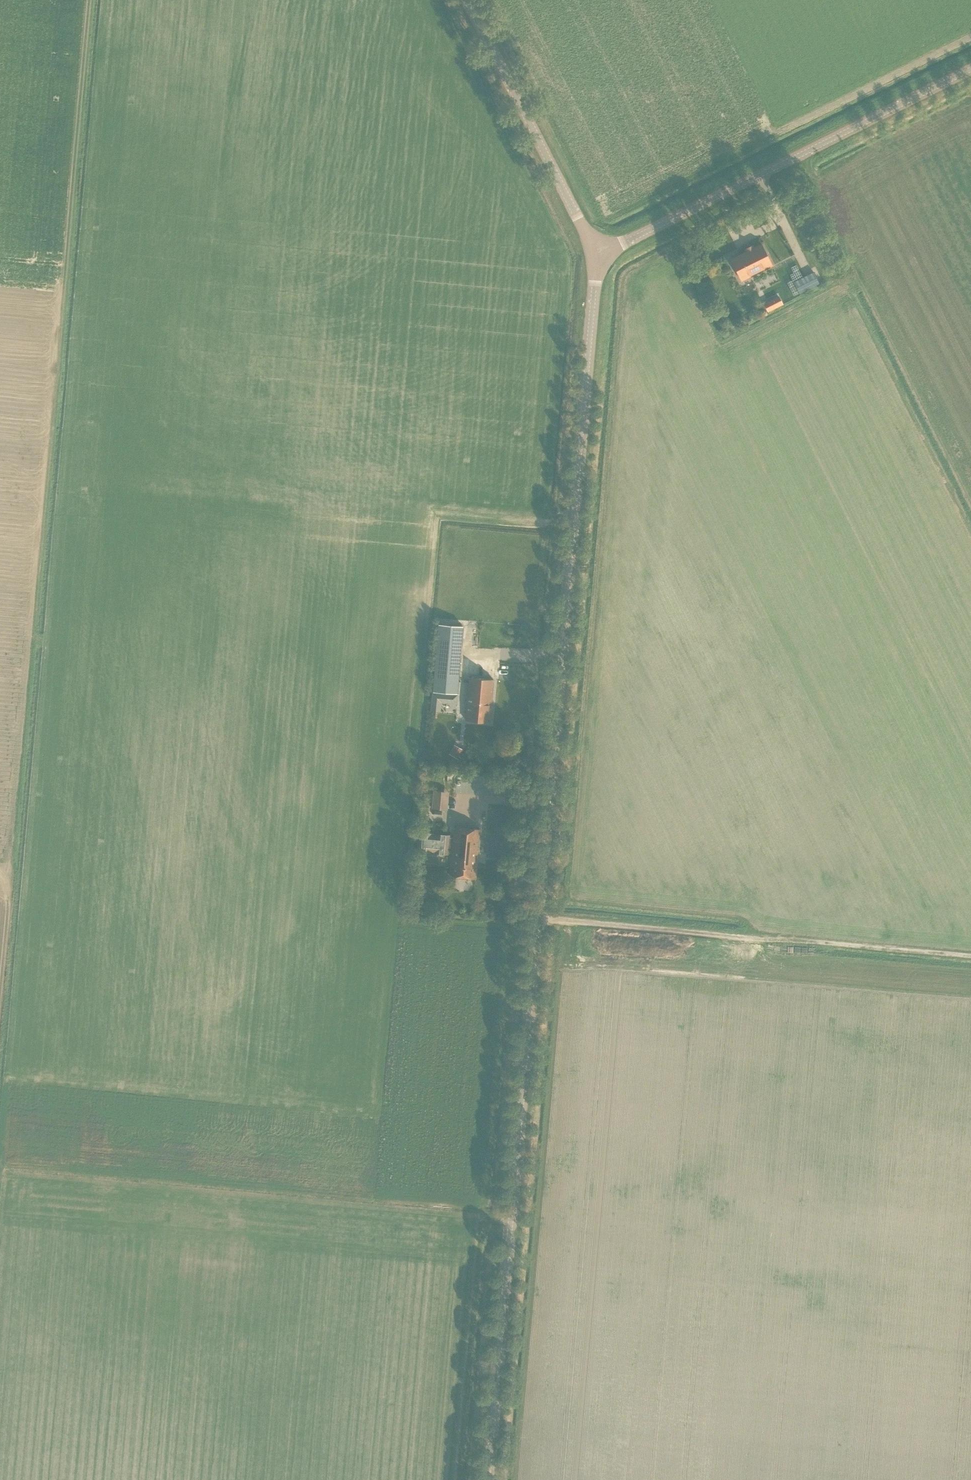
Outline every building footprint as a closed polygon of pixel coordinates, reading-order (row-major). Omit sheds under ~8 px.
[(732,260),(742,281),(772,266),(761,245),(732,260)] [(819,283),(814,272),(795,281),(801,292),(819,283)] [(773,299),(777,307),(782,304),(778,297),(773,299)] [(438,624),(432,691),(433,691),(458,693),(463,626),(438,624)] [(464,720),(490,722),(493,680),(469,678),(464,720)] [(433,691),(431,710),(441,711),(442,701),(457,703),(458,693),(433,691)] [(458,759),(462,750),(454,746),(449,754),(458,759)] [(431,809),(444,810),(446,792),(433,791),(431,809)] [(449,876),(476,878),(479,830),(453,827),(452,838),(450,837),(450,835),(436,833),(436,834),(432,834),(432,833),(418,832),(416,851),(430,853),(430,852),(434,852),(434,853),(449,855),(449,853),(451,853),(449,876)]
